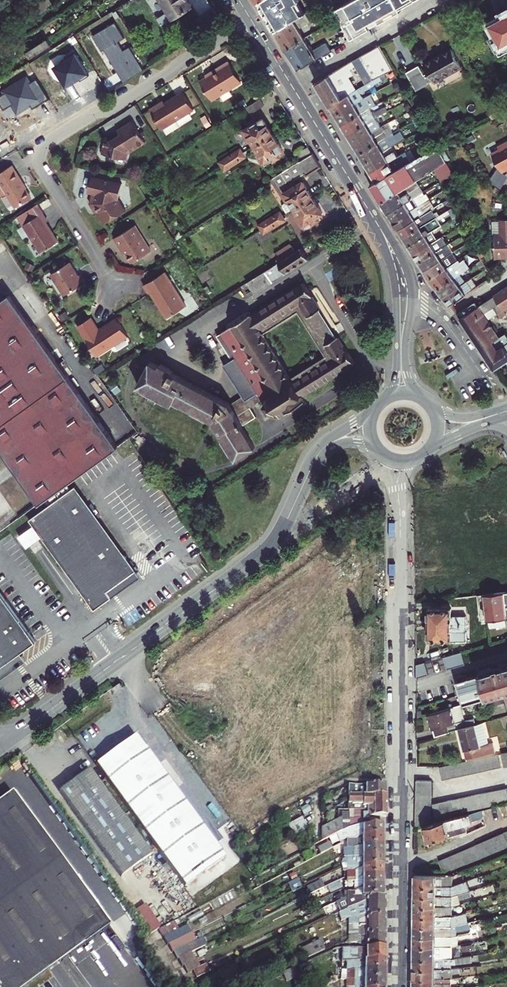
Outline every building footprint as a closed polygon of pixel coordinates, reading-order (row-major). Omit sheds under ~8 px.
[(165,4),(161,6),(165,12),(157,18),(161,23),(192,5),(189,0),(162,0),(165,4)] [(400,11),(399,8),(395,0),(352,0),(336,9),(345,28),(351,39),(400,11)] [(399,8),(414,0),(395,0),(399,8)] [(212,9),(205,13),(198,17),(206,29),(220,21),(212,9)] [(506,43),(506,9),(500,13),(501,15),(488,22),(495,35),(488,39),(495,53),(503,48),(501,46),(506,43)] [(285,49),(305,38),(298,28),(306,23),(302,15),(292,21),(274,32),(285,49)] [(337,32),(343,44),(351,39),(345,28),(337,32)] [(46,38),(27,51),(31,57),(51,45),(46,38)] [(305,38),(285,49),(298,69),(331,51),(326,42),(312,50),(305,38)] [(316,83),(330,105),(354,90),(345,75),(349,73),(348,71),(356,66),(366,84),(371,81),(392,70),(379,46),(346,64),(316,83)] [(424,64),(425,66),(453,51),(451,49),(424,64)] [(425,75),(420,68),(407,75),(413,85),(458,61),(453,51),(425,66),(429,73),(425,75)] [(217,69),(200,80),(212,99),(220,94),(229,88),(241,81),(227,60),(217,68),(217,69)] [(462,67),(458,61),(413,85),(416,90),(433,80),(434,82),(462,67)] [(419,66),(406,73),(407,75),(420,68),(419,66)] [(363,99),(363,98),(360,93),(373,86),(371,81),(366,84),(354,90),(330,105),(336,115),(363,99)] [(229,88),(220,94),(223,100),(232,94),(229,88)] [(159,104),(151,110),(162,129),(164,128),(168,134),(180,126),(176,119),(193,108),(183,92),(165,103),(160,107),(159,104)] [(336,115),(342,125),(368,109),(375,105),(370,95),(363,98),(363,99),(336,115)] [(262,105),(259,98),(246,107),(250,113),(262,105)] [(368,109),(342,125),(348,134),(375,118),(381,114),(375,105),(368,109)] [(496,107),(489,111),(493,117),(500,114),(496,107)] [(348,134),(353,144),(380,127),(375,118),(348,134)] [(247,127),(242,131),(246,138),(249,137),(254,145),(271,134),(262,119),(257,122),(254,119),(246,124),(247,127)] [(105,140),(102,154),(126,159),(128,153),(145,142),(132,122),(117,131),(120,136),(111,142),(105,140)] [(380,127),(353,144),(359,153),(387,136),(392,134),(401,129),(398,122),(382,131),(380,127)] [(387,136),(359,153),(365,163),(391,146),(397,143),(397,142),(403,138),(399,132),(393,136),(392,134),(387,136)] [(281,150),(271,134),(254,145),(259,153),(257,155),(262,163),(268,159),(271,161),(278,156),(276,153),(281,150)] [(497,146),(499,149),(491,153),(502,172),(506,169),(506,141),(497,146)] [(365,163),(371,172),(397,156),(391,146),(365,163)] [(295,155),(299,161),(311,153),(307,147),(295,155)] [(370,186),(381,203),(409,185),(415,181),(431,171),(445,162),(437,148),(410,162),(403,165),(377,182),(370,186)] [(240,149),(220,162),(222,165),(242,152),(240,149)] [(244,156),(242,152),(222,165),(224,169),(244,156)] [(403,165),(410,162),(404,152),(397,156),(371,172),(377,182),(403,165)] [(306,174),(319,166),(311,153),(299,161),(272,178),(287,201),(282,204),(287,213),(294,208),(312,197),(302,181),(297,185),(293,180),(305,173),(306,174)] [(438,183),(452,174),(445,162),(431,171),(438,183)] [(0,175),(0,199),(1,200),(7,196),(15,209),(30,200),(17,180),(18,179),(11,168),(0,175)] [(502,172),(495,168),(487,180),(500,188),(506,178),(506,175),(502,172)] [(121,184),(91,178),(88,193),(92,194),(90,201),(105,223),(125,210),(118,200),(121,184)] [(381,203),(388,213),(418,195),(423,192),(418,184),(411,189),(409,185),(381,203)] [(388,213),(393,221),(428,199),(426,195),(420,198),(418,195),(388,213)] [(322,212),(312,197),(294,208),(299,216),(297,218),(302,226),(308,222),(310,224),(318,219),(316,216),(322,212)] [(393,221),(398,229),(431,209),(433,208),(428,199),(393,221)] [(17,218),(23,227),(40,254),(57,243),(45,224),(46,223),(35,206),(17,218)] [(453,207),(448,210),(452,218),(457,215),(453,207)] [(398,229),(403,237),(436,217),(431,209),(398,229)] [(279,212),(259,225),(261,229),(281,216),(279,212)] [(284,220),(281,216),(261,229),(264,232),(284,220)] [(408,246),(431,231),(441,225),(436,217),(403,237),(408,246)] [(499,219),(499,221),(491,221),(492,234),(493,234),(494,258),(506,257),(506,219),(499,219)] [(135,225),(114,238),(120,249),(123,248),(131,262),(151,250),(135,225)] [(437,239),(431,231),(408,246),(413,254),(437,239)] [(419,263),(447,244),(442,236),(437,239),(413,254),(419,263)] [(424,270),(446,256),(452,252),(447,244),(419,263),(424,270)] [(290,245),(277,253),(276,254),(280,261),(294,252),(290,245)] [(280,261),(246,282),(253,294),(272,282),(271,281),(307,258),(301,248),(294,252),(280,261)] [(448,259),(446,256),(424,270),(430,278),(457,261),(453,256),(448,259)] [(462,257),(457,261),(430,278),(437,289),(460,274),(465,270),(469,268),(462,257)] [(69,264),(50,276),(64,297),(85,284),(80,276),(78,278),(69,264)] [(164,272),(143,285),(148,293),(150,292),(166,318),(185,306),(164,272)] [(437,289),(443,296),(466,282),(460,274),(437,289)] [(449,305),(478,285),(472,277),(466,282),(443,296),(449,305)] [(249,314),(220,333),(220,334),(224,340),(226,344),(234,356),(257,392),(262,399),(265,403),(264,405),(263,405),(262,406),(262,407),(263,408),(264,407),(268,412),(268,413),(267,414),(268,415),(269,415),(270,414),(271,413),(275,412),(276,414),(277,413),(280,417),(304,401),(302,396),(354,363),(346,350),(336,336),(335,337),(335,336),(318,310),(319,309),(308,290),(303,283),(250,316),(249,314)] [(480,305),(485,312),(494,307),(498,313),(506,307),(506,287),(480,305)] [(39,503),(70,480),(117,446),(9,295),(0,301),(0,448),(39,503)] [(493,341),(499,338),(483,313),(478,306),(475,302),(457,313),(481,349),(493,341)] [(90,319),(77,327),(97,357),(127,337),(116,320),(98,331),(90,319)] [(506,333),(499,338),(493,341),(481,349),(494,369),(506,361),(506,335),(506,333)] [(241,403),(238,398),(230,403),(172,373),(172,371),(159,364),(158,365),(150,361),(137,386),(143,389),(145,387),(167,398),(166,400),(172,404),(175,398),(182,402),(181,404),(192,409),(193,408),(207,415),(206,418),(212,420),(220,433),(218,435),(222,440),(223,439),(232,453),(231,454),(235,460),(254,448),(240,427),(255,417),(249,407),(262,399),(257,392),(234,356),(226,344),(223,346),(231,359),(222,365),(242,396),(245,400),(241,403)] [(41,538),(87,601),(90,605),(94,610),(104,602),(111,598),(111,597),(107,592),(135,571),(136,571),(75,487),(51,504),(46,508),(28,520),(33,526),(38,532),(41,538)] [(18,537),(23,543),(38,532),(33,526),(18,537)] [(38,532),(23,543),(27,548),(41,538),(38,532)] [(107,592),(111,597),(138,576),(135,571),(107,592)] [(494,571),(495,590),(506,589),(506,571),(494,571)] [(506,591),(493,592),(478,594),(481,618),(486,617),(487,619),(506,616),(506,615),(506,614),(506,591)] [(19,653),(24,649),(34,642),(0,595),(0,667),(19,653)] [(429,609),(429,623),(465,623),(465,615),(453,615),(451,617),(451,608),(449,608),(448,606),(441,606),(441,609),(429,609)] [(465,623),(429,623),(429,639),(441,639),(441,641),(449,641),(449,639),(451,638),(451,634),(465,634),(465,623)] [(461,650),(443,656),(447,668),(465,663),(461,650)] [(25,661),(19,653),(0,667),(0,679),(25,661)] [(425,661),(415,664),(416,677),(428,674),(425,661)] [(463,704),(506,691),(506,666),(457,680),(463,704)] [(124,686),(122,683),(120,682),(119,682),(113,687),(117,691),(124,686)] [(488,699),(492,714),(506,710),(506,694),(488,699)] [(459,728),(476,723),(474,718),(455,723),(450,708),(429,714),(435,736),(449,732),(449,731),(459,728)] [(476,723),(459,728),(465,750),(468,758),(496,750),(494,741),(489,742),(483,721),(476,723)] [(136,734),(95,765),(185,886),(226,856),(136,734)] [(499,754),(440,767),(442,779),(501,766),(499,754)] [(89,769),(59,792),(122,876),(152,854),(89,769)] [(416,780),(415,794),(430,794),(430,780),(416,780)] [(385,796),(385,785),(348,785),(348,796),(385,796)] [(433,803),(436,816),(506,801),(506,794),(506,788),(433,803)] [(0,802),(0,986),(26,986),(111,926),(14,792),(0,802)] [(385,796),(348,796),(348,800),(348,810),(355,810),(357,810),(365,810),(365,808),(385,807),(385,796)] [(348,819),(348,827),(365,824),(379,822),(379,818),(385,817),(385,807),(365,808),(365,810),(357,810),(355,810),(348,810),(348,813),(348,819)] [(470,813),(472,819),(483,816),(482,809),(470,813)] [(321,828),(321,841),(336,833),(348,827),(348,819),(348,813),(341,813),(341,818),(321,828)] [(472,819),(470,813),(424,825),(429,839),(449,834),(449,836),(468,830),(466,823),(472,821),(472,819)] [(430,820),(430,816),(415,816),(415,825),(430,820)] [(301,818),(288,825),(294,836),(307,829),(301,818)] [(342,840),(347,840),(354,840),(363,835),(383,835),(383,822),(379,822),(365,824),(348,827),(336,833),(340,842),(342,840)] [(503,832),(496,835),(502,848),(506,845),(506,841),(503,832)] [(347,841),(347,849),(355,849),(362,846),(383,846),(383,835),(363,835),(354,840),(347,840),(347,841)] [(496,835),(489,838),(495,851),(502,848),(496,835)] [(489,838),(482,841),(488,854),(495,851),(489,838)] [(488,854),(482,841),(475,844),(481,857),(488,854)] [(328,843),(317,848),(320,854),(331,848),(328,843)] [(481,857),(475,844),(469,847),(474,860),(481,857)] [(347,854),(346,858),(355,858),(359,856),(382,856),(383,846),(362,846),(355,849),(347,849),(347,854)] [(469,847),(462,850),(468,862),(470,862),(474,860),(469,847)] [(468,862),(462,850),(457,852),(461,865),(468,862)] [(461,865),(457,852),(450,855),(455,867),(461,865)] [(455,867),(450,855),(444,858),(449,869),(455,867)] [(355,858),(346,858),(346,867),(346,872),(355,871),(360,866),(382,866),(382,856),(359,856),(355,858)] [(449,869),(444,858),(438,860),(443,870),(446,870),(449,869)] [(361,876),(382,876),(382,866),(360,866),(355,871),(346,872),(346,877),(346,882),(353,881),(361,876)] [(414,885),(451,886),(451,875),(428,875),(414,874),(414,885)] [(382,885),(382,876),(361,876),(353,881),(346,882),(346,887),(346,892),(353,892),(356,889),(361,887),(361,885),(382,885)] [(296,879),(288,883),(292,892),(300,888),(296,879)] [(309,894),(309,895),(324,888),(320,881),(306,888),(306,889),(309,894)] [(330,895),(342,889),(338,881),(327,887),(330,895)] [(414,895),(451,896),(458,894),(466,891),(464,882),(451,886),(414,885),(414,895)] [(334,904),(338,913),(348,908),(364,900),(364,896),(382,896),(382,885),(361,885),(361,887),(356,889),(353,892),(346,892),(346,898),(334,904)] [(451,896),(451,906),(456,904),(460,903),(459,898),(458,894),(451,896)] [(414,895),(414,905),(451,906),(451,896),(414,895)] [(364,900),(348,908),(348,919),(348,925),(357,925),(357,918),(360,918),(361,916),(361,907),(384,906),(384,896),(382,896),(364,896),(364,900)] [(414,915),(451,916),(451,906),(414,905),(414,915)] [(361,907),(361,916),(384,916),(384,906),(361,907)] [(348,919),(348,908),(338,913),(341,920),(348,919)] [(152,915),(144,920),(151,932),(160,927),(152,915)] [(414,915),(413,925),(451,926),(456,925),(458,924),(455,915),(451,916),(414,915)] [(360,925),(360,926),(384,926),(384,916),(361,916),(360,918),(360,925)] [(162,938),(175,931),(171,922),(158,929),(162,938)] [(458,924),(456,925),(457,930),(469,927),(468,922),(458,924)] [(451,926),(413,925),(413,935),(450,935),(451,926)] [(175,931),(162,938),(165,944),(167,943),(179,938),(180,937),(188,933),(184,926),(175,931)] [(360,931),(360,936),(384,936),(384,926),(360,926),(360,931)] [(171,951),(172,951),(184,945),(193,941),(189,932),(188,933),(180,937),(179,938),(167,943),(171,951)] [(413,935),(413,945),(450,946),(451,941),(458,940),(457,934),(450,935),(413,935)] [(184,945),(172,951),(176,959),(178,958),(189,953),(190,952),(206,945),(202,936),(193,941),(184,945)] [(360,944),(365,944),(384,944),(384,936),(360,936),(360,944)] [(305,959),(324,950),(319,940),(301,948),(305,959)] [(450,946),(413,945),(413,957),(451,958),(451,952),(460,950),(459,944),(450,946)] [(350,960),(353,959),(364,960),(365,948),(348,948),(340,948),(340,954),(350,954),(350,960)] [(384,960),(384,948),(365,948),(364,960),(384,960)] [(183,965),(194,960),(190,952),(189,953),(178,958),(181,966),(183,965)] [(470,955),(451,958),(413,957),(413,967),(451,968),(450,964),(471,960),(470,955)] [(187,973),(192,970),(200,967),(196,959),(194,960),(183,965),(187,973)] [(350,960),(346,959),(346,970),(384,970),(384,960),(364,960),(353,959),(350,960)] [(205,964),(200,967),(192,970),(196,978),(209,972),(205,964)] [(237,965),(220,972),(223,980),(240,973),(237,965)] [(413,978),(450,979),(450,973),(459,972),(459,967),(451,968),(413,967),(413,978)] [(384,970),(346,970),(345,979),(384,980),(384,970)] [(282,975),(271,980),(274,986),(285,981),(282,975)] [(450,979),(413,978),(413,986),(450,986),(450,979)]
